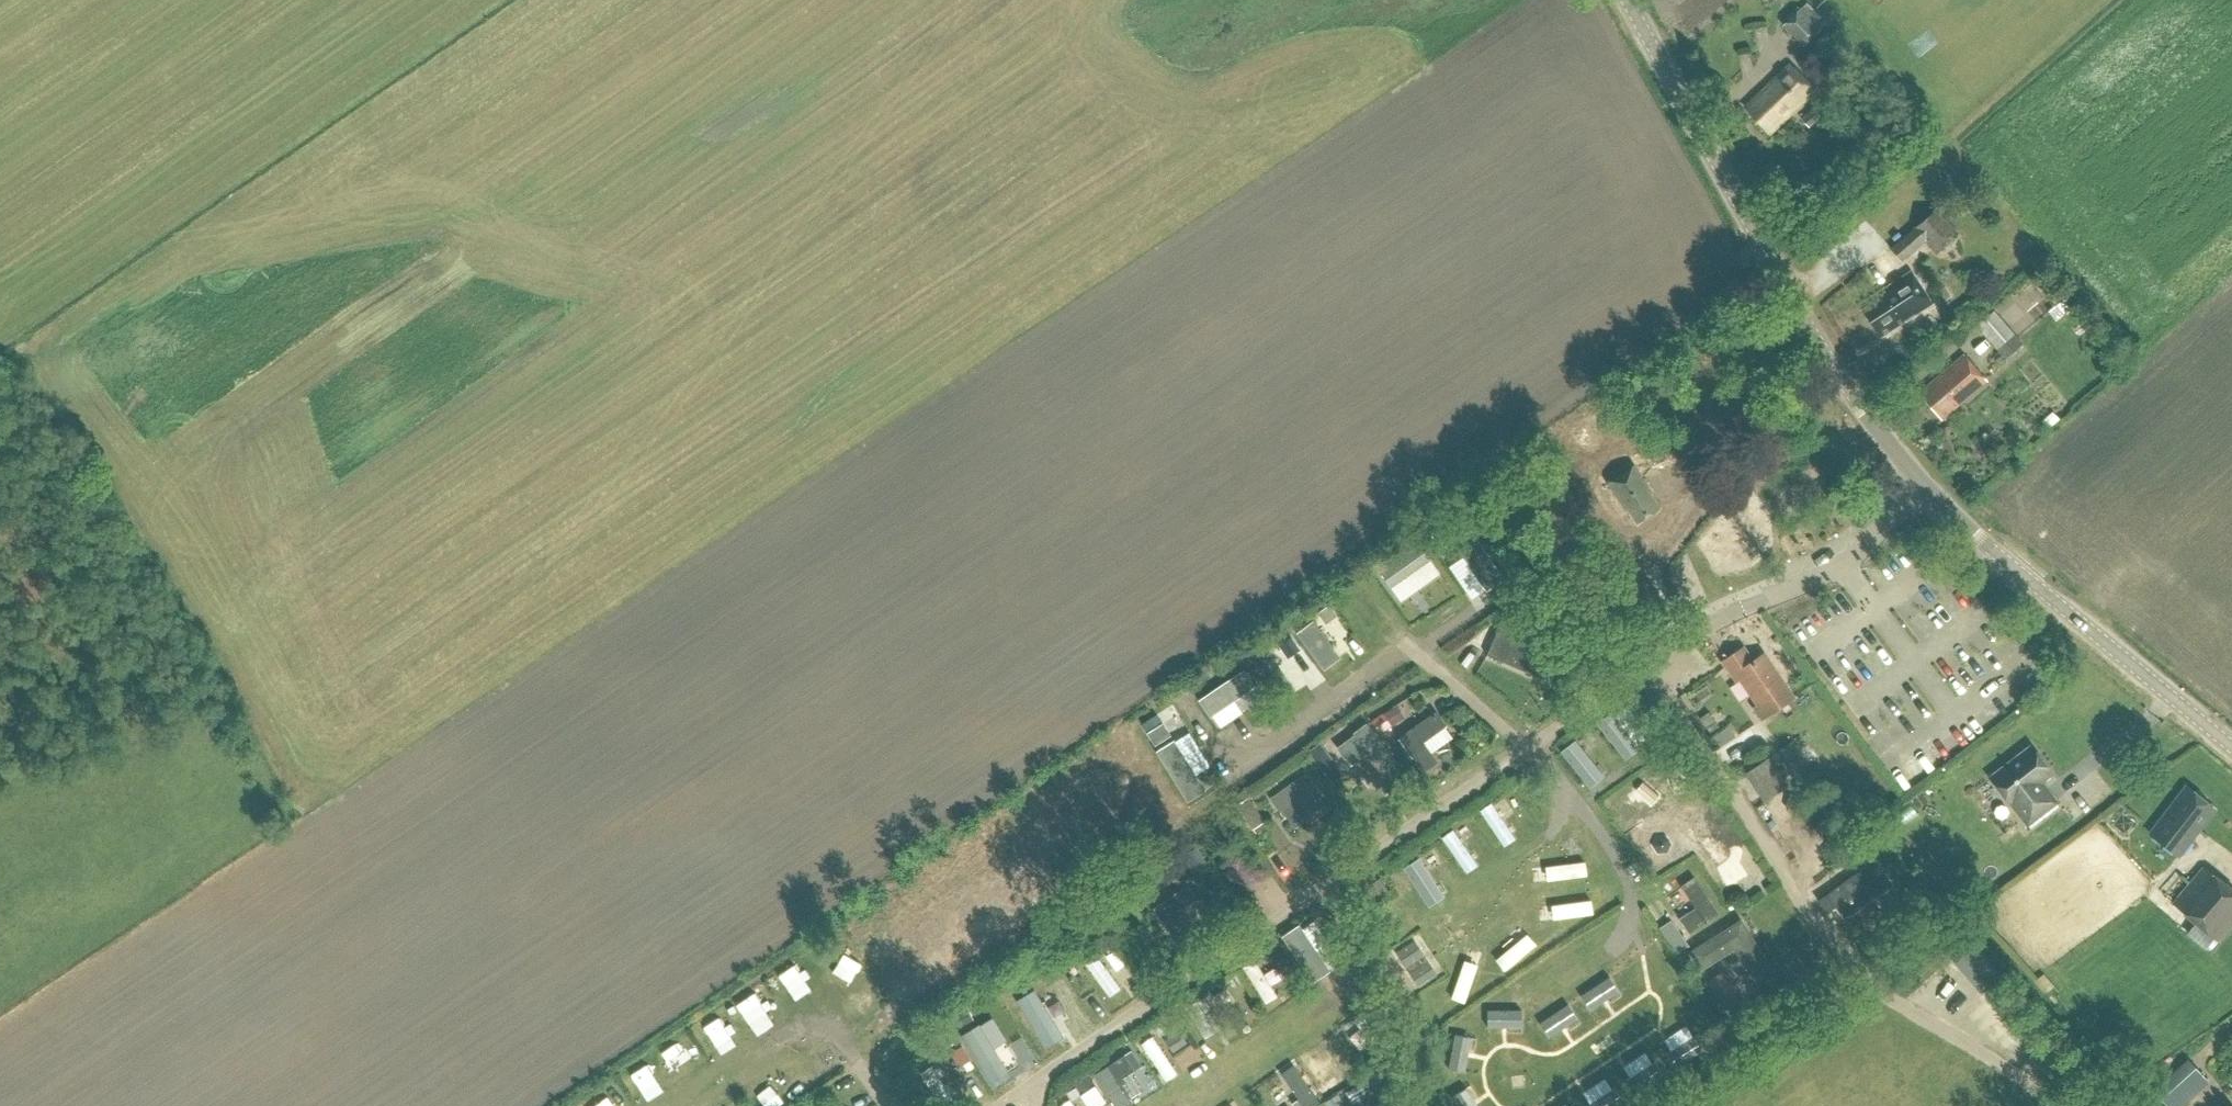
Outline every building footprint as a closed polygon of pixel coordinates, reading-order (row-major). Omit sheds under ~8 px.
[(1803,46),(1821,28),(1801,7),(1782,24),(1803,46)] [(1771,134),(1815,90),(1790,64),(1745,107),(1771,134)] [(1809,128),(1821,117),(1811,107),(1800,118),(1809,128)] [(1935,253),(1959,234),(1938,207),(1914,226),(1915,227),(1890,247),(1901,260),(1925,241),(1935,253)] [(1888,329),(1927,304),(1907,273),(1866,300),(1870,305),(1863,309),(1876,330),(1885,324),(1888,329)] [(2072,306),(2064,297),(2055,305),(2062,314),(2072,306)] [(2005,359),(2023,343),(1995,310),(1977,325),(2005,359)] [(1918,391),(1936,413),(1941,418),(1984,382),(1962,355),(1918,391)] [(1459,581),(1453,584),(1459,594),(1493,577),(1482,555),(1453,569),(1459,581)] [(1312,604),(1325,635),(1342,628),(1330,597),(1312,604)] [(1525,653),(1534,633),(1502,619),(1487,654),(1546,679),(1552,665),(1525,653)] [(1756,661),(1746,645),(1724,660),(1764,720),(1797,698),(1767,653),(1756,661)] [(1413,680),(1370,717),(1415,770),(1458,733),(1413,680)] [(1597,722),(1625,758),(1639,748),(1611,711),(1597,722)] [(1722,719),(1706,728),(1712,738),(1699,746),(1705,758),(1735,740),(1722,719)] [(1336,746),(1346,759),(1350,765),(1368,752),(1382,770),(1395,761),(1367,723),(1336,746)] [(1590,787),(1604,776),(1574,739),(1560,750),(1590,787)] [(1345,775),(1320,741),(1308,750),(1332,784),(1345,775)] [(2030,826),(2061,803),(2045,782),(2056,774),(2034,746),(1993,777),(2030,826)] [(1763,759),(1743,766),(1759,808),(1778,801),(1763,759)] [(1325,811),(1300,776),(1270,798),(1280,813),(1297,801),(1311,821),(1325,811)] [(2182,853),(2215,810),(2188,789),(2155,832),(2182,853)] [(1489,797),(1475,804),(1495,846),(1509,840),(1489,797)] [(1232,811),(1246,829),(1260,819),(1246,801),(1232,811)] [(1433,834),(1455,874),(1471,865),(1449,825),(1433,834)] [(1188,847),(1176,855),(1188,872),(1200,865),(1188,847)] [(1418,857),(1403,866),(1429,906),(1444,896),(1418,857)] [(2231,929),(2231,891),(2203,866),(2173,903),(2221,942),(2231,929)] [(1371,904),(1391,891),(1382,878),(1363,890),(1371,904)] [(1177,943),(1192,933),(1177,913),(1197,899),(1186,884),(1152,908),(1177,943)] [(1706,941),(1718,961),(1734,952),(1746,973),(1761,964),(1737,923),(1706,941)] [(1281,940),(1290,950),(1304,938),(1295,927),(1281,940)] [(1418,988),(1437,974),(1413,940),(1394,953),(1418,988)] [(1096,952),(1081,959),(1099,997),(1114,990),(1096,952)] [(1579,997),(1596,986),(1580,961),(1563,972),(1579,997)] [(1291,962),(1291,987),(1308,987),(1308,963),(1291,962)] [(1254,963),(1241,971),(1259,1004),(1273,996),(1254,963)] [(1019,985),(1032,994),(1044,978),(1032,968),(1019,985)] [(1516,998),(1526,1020),(1548,1010),(1538,988),(1516,998)] [(1004,999),(1011,1011),(1027,1002),(1020,990),(1004,999)] [(1193,999),(1180,1007),(1198,1036),(1211,1028),(1193,999)] [(1011,1012),(1026,1040),(1043,1031),(1029,1004),(1011,1012)] [(1502,1033),(1517,1022),(1509,1011),(1494,1021),(1502,1033)] [(987,1030),(994,1044),(1007,1037),(1000,1023),(987,1030)] [(1159,1084),(1174,1077),(1150,1032),(1136,1040),(1159,1084)] [(964,1045),(974,1065),(989,1057),(980,1037),(964,1045)] [(1123,1044),(1110,1056),(1132,1080),(1145,1068),(1123,1044)] [(2209,1081),(2188,1058),(2153,1090),(2168,1105),(2181,1105),(2209,1081)] [(1279,1102),(1289,1093),(1298,1104),(1315,1089),(1293,1063),(1265,1086),(1279,1102)] [(1125,1105),(1100,1065),(1046,1099),(1051,1105),(1078,1105),(1077,1104),(1078,1103),(1080,1105),(1124,1105),(1125,1105)] [(1430,1090),(1451,1089),(1449,1066),(1428,1067),(1430,1090)] [(2117,1097),(2106,1105),(2125,1105),(2117,1097)]
